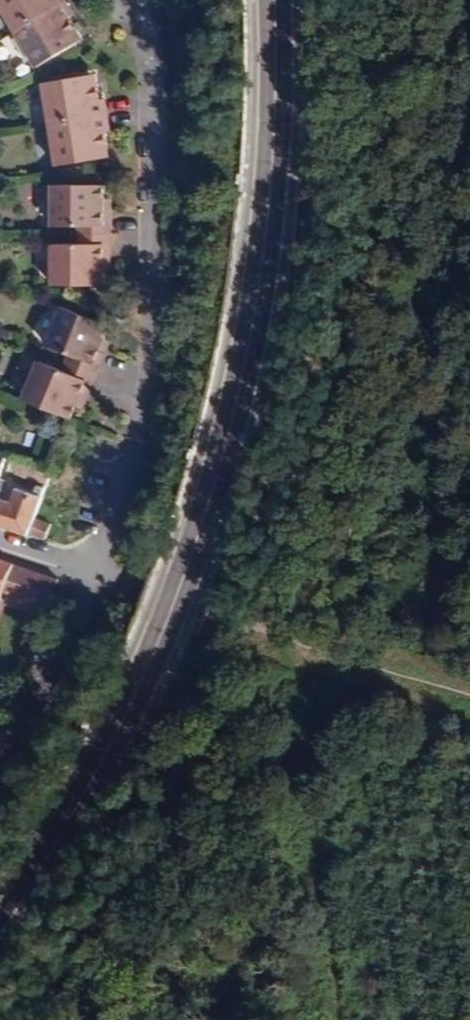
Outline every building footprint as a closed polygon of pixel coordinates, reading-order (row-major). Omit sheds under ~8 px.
[(16,32),(64,3),(63,0),(0,0),(0,6),(16,32)] [(77,32),(69,17),(72,16),(64,3),(16,32),(38,67),(76,44),(72,35),(77,32)] [(82,40),(77,32),(72,35),(76,44),(82,40)] [(97,84),(95,73),(88,75),(89,85),(97,84)] [(106,116),(104,99),(99,99),(97,84),(89,85),(88,75),(43,82),(50,125),(106,116)] [(107,148),(105,131),(109,130),(106,116),(50,125),(57,166),(101,158),(100,149),(107,148)] [(109,157),(107,148),(100,149),(101,158),(109,157)] [(103,211),(103,199),(103,186),(53,186),(53,226),(78,227),(78,236),(109,236),(110,211),(103,211)] [(110,260),(109,236),(78,236),(78,245),(53,245),(54,285),(104,285),(104,273),(103,260),(110,260)] [(99,349),(104,338),(108,327),(62,308),(46,345),(70,354),(66,365),(94,377),(105,352),(99,349)] [(105,352),(109,341),(104,338),(99,349),(105,352)] [(85,400),(94,377),(66,365),(63,372),(40,362),(23,400),(71,419),(75,408),(79,398),(85,400)] [(81,410),(85,400),(79,398),(75,408),(81,410)] [(46,485),(51,471),(12,458),(7,473),(46,485)] [(40,498),(44,488),(37,486),(34,496),(40,498)] [(40,498),(34,496),(17,489),(12,504),(0,500),(0,526),(26,534),(33,517),(40,498)] [(43,540),(49,523),(33,517),(26,534),(43,540)] [(13,564),(0,560),(0,595),(1,594),(13,564)]
